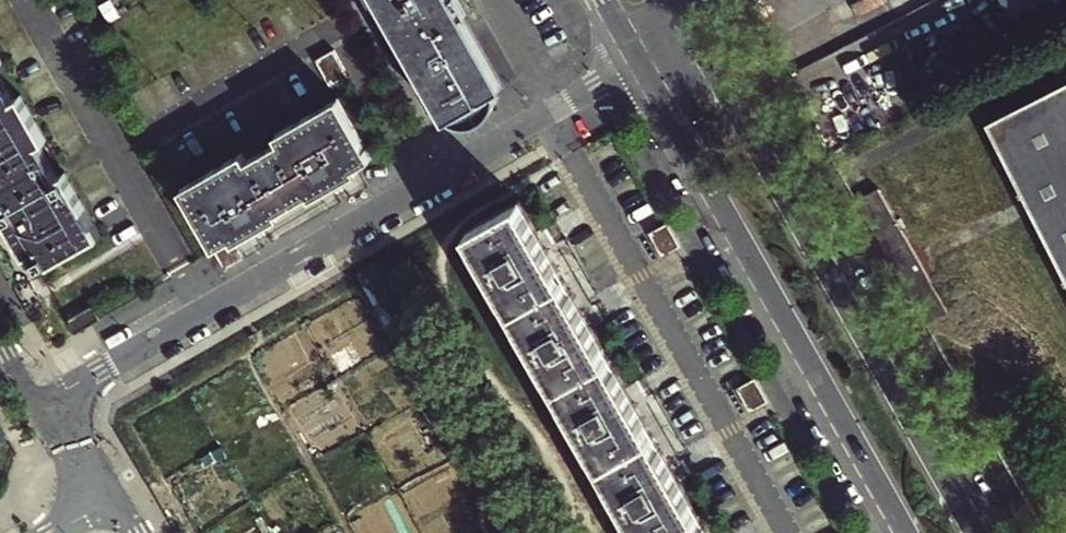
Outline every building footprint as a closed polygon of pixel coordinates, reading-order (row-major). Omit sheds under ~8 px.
[(448,119),(453,116),(459,119),(466,120),(473,120),(480,118),(486,115),(491,110),(495,105),(498,98),(500,89),(506,85),(457,0),(380,0),(448,119)] [(324,55),(333,79),(348,73),(340,49),(324,55)] [(6,204),(1,207),(26,251),(31,248),(42,266),(100,233),(65,170),(58,174),(39,141),(46,137),(21,94),(14,98),(0,73),(0,193),(6,204)] [(989,119),(1065,271),(1065,80),(989,119)] [(183,185),(218,245),(236,235),(239,239),(283,213),(280,209),(312,190),(315,195),(360,169),(357,165),(374,155),(340,96),(278,131),(281,137),(249,155),(246,150),(183,185)] [(878,189),(856,201),(926,325),(948,313),(878,189)] [(470,230),(642,532),(709,532),(520,202),(470,230)] [(667,251),(684,242),(673,221),(656,230),(667,251)] [(96,303),(72,318),(81,333),(105,318),(96,303)] [(758,378),(745,385),(755,403),(768,396),(758,378)]
